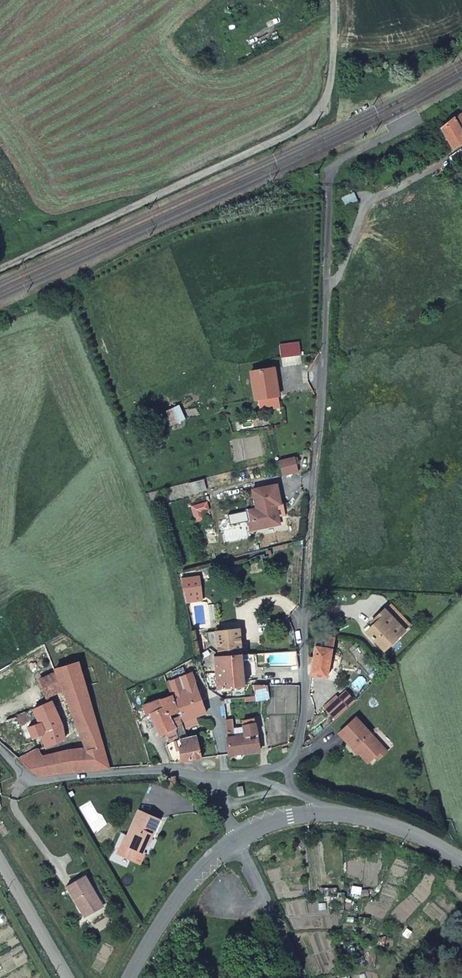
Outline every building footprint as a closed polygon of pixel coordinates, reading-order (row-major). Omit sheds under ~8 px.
[(453,144),(456,148),(461,145),(461,115),(456,119),(445,129),(453,144)] [(337,184),(338,190),(349,184),(346,179),(337,184)] [(280,396),(276,368),(253,371),(257,399),(280,396)] [(167,409),(174,423),(185,417),(179,403),(167,409)] [(302,471),(299,455),(285,459),(288,474),(302,471)] [(260,509),(252,511),(253,520),(256,519),(258,521),(260,530),(285,524),(283,517),(283,515),(278,517),(276,506),(285,504),(282,484),(257,489),(260,509)] [(278,517),(283,515),(283,517),(290,515),(287,503),(285,504),(276,506),(278,517)] [(184,588),(187,602),(204,599),(202,585),(184,588)] [(394,602),(387,610),(405,628),(413,620),(394,602)] [(369,628),(387,647),(405,628),(387,610),(369,628)] [(239,630),(231,630),(218,633),(223,656),(242,655),(239,630)] [(318,635),(310,674),(327,676),(335,650),(338,639),(318,635)] [(245,687),(242,655),(223,656),(218,656),(221,696),(225,696),(225,687),(245,687)] [(113,766),(80,662),(56,669),(58,674),(42,682),(49,700),(64,695),(82,755),(86,768),(113,766)] [(182,721),(186,733),(213,729),(191,673),(165,679),(169,689),(179,715),(182,721)] [(225,696),(226,701),(247,699),(245,687),(225,687),(225,696)] [(259,687),(255,687),(257,697),(258,703),(271,702),(269,687),(259,687)] [(174,724),(182,721),(179,715),(169,689),(144,698),(148,712),(154,710),(160,730),(162,729),(165,727),(174,724)] [(348,704),(338,693),(325,705),(336,716),(348,704)] [(53,705),(19,717),(23,726),(39,721),(41,727),(30,731),(34,740),(36,740),(41,751),(63,746),(63,731),(53,705)] [(386,748),(357,716),(340,732),(355,748),(356,747),(370,762),(377,756),(386,748)] [(235,736),(229,737),(230,753),(260,748),(256,723),(246,725),(247,737),(236,738),(235,736)] [(173,739),(179,737),(174,724),(165,727),(170,740),(173,739)] [(180,760),(205,756),(201,736),(187,736),(179,737),(173,739),(175,747),(178,746),(180,760)] [(389,751),(386,748),(377,756),(380,759),(389,751)] [(86,768),(82,755),(59,758),(36,763),(32,753),(19,757),(38,774),(86,768)] [(145,863),(149,852),(147,851),(151,842),(153,835),(156,835),(163,817),(143,808),(135,828),(133,833),(132,834),(135,835),(126,856),(145,863)] [(135,835),(132,834),(130,833),(121,854),(124,855),(126,856),(135,835)] [(98,889),(89,873),(71,884),(89,914),(104,906),(95,891),(98,889)] [(107,904),(98,889),(95,891),(104,906),(107,904)]
